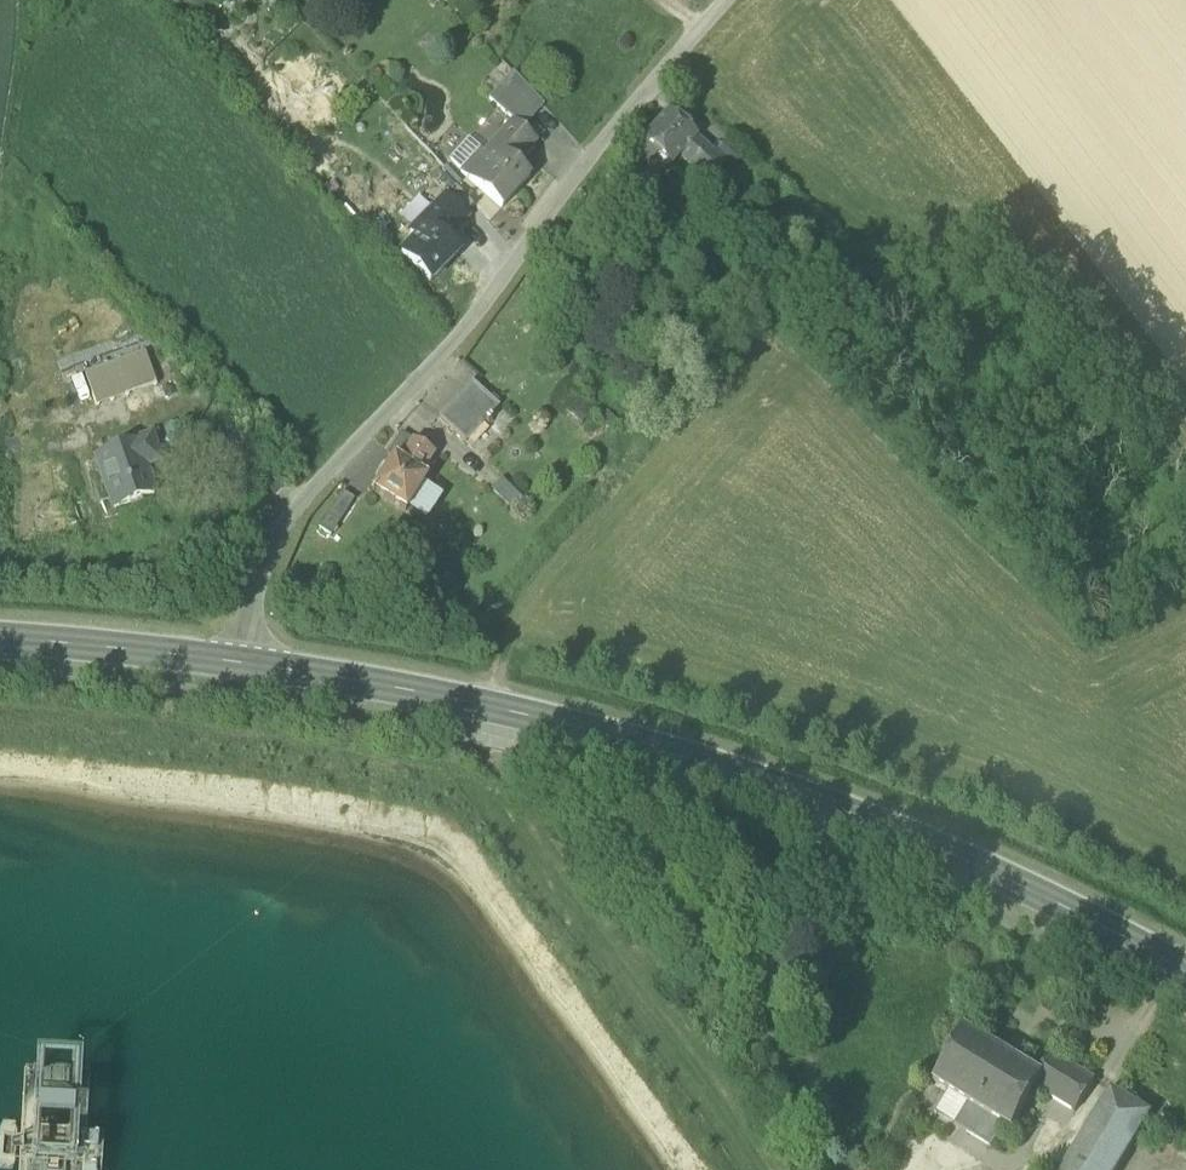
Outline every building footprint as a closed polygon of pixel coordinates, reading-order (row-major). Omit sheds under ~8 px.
[(514,122),(524,131),(544,108),(513,74),(489,101),(513,122),(514,122)] [(671,168),(679,158),(696,139),(668,114),(642,143),(671,168)] [(471,183),(502,210),(530,179),(516,166),(537,143),(524,131),(514,122),(513,122),(493,145),(492,145),(484,154),(480,159),(477,156),(476,157),(486,166),(471,183)] [(725,165),(696,139),(679,158),(708,184),(725,165)] [(480,159),(484,154),(468,140),(448,163),(461,174),(476,157),(477,156),(480,159)] [(716,154),(738,173),(748,161),(726,142),(716,154)] [(486,166),(476,157),(461,174),(471,183),(486,166)] [(430,226),(446,241),(468,219),(446,198),(414,230),(421,236),(430,226)] [(401,256),(430,284),(459,254),(446,241),(430,226),(421,236),(401,256)] [(86,376),(97,407),(157,386),(146,354),(86,376)] [(465,443),(466,443),(485,423),(490,427),(493,423),(489,419),(499,408),(472,383),(439,419),(465,443)] [(596,406),(577,394),(564,414),(583,426),(596,406)] [(392,458),(396,461),(411,439),(402,433),(387,455),(392,458)] [(374,491),(403,511),(406,508),(423,482),(425,479),(418,474),(432,454),(411,439),(396,461),(392,458),(371,489),(374,491)] [(98,458),(115,509),(154,496),(144,466),(158,461),(150,440),(98,458)] [(523,498),(502,479),(491,491),(512,510),(523,498)] [(444,497),(423,482),(406,508),(427,522),(444,497)] [(319,529),(331,536),(355,500),(343,492),(319,529)] [(955,1127),(992,1149),(1005,1127),(1013,1132),(1036,1090),(1035,1089),(1042,1076),(1040,1075),(1038,1074),(965,1030),(934,1084),(949,1093),(968,1105),(955,1127)] [(1036,1090),(1076,1114),(1096,1082),(1053,1055),(1040,1075),(1042,1076),(1035,1089),(1036,1090)] [(1064,1169),(1119,1169),(1152,1116),(1112,1091),(1064,1169)] [(968,1105),(949,1093),(936,1115),(955,1127),(968,1105)]
